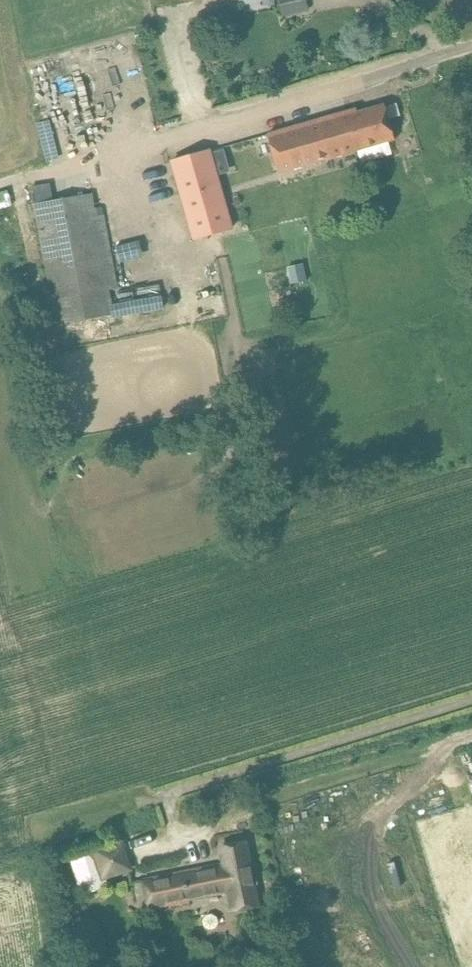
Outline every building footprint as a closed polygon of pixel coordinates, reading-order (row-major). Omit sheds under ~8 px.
[(194,0),(154,0),(156,10),(195,2),(194,0)] [(306,0),(281,0),(284,15),(308,10),(306,0)] [(357,108),(268,134),(279,173),(395,139),(385,105),(358,112),(357,108)] [(213,149),(217,171),(227,169),(223,147),(213,149)] [(210,151),(172,162),(194,239),(233,227),(218,176),(211,153),(210,151)] [(52,300),(116,288),(101,207),(95,208),(92,194),(52,202),(49,185),(31,188),(34,205),(52,300)] [(304,264),(288,268),(291,285),(307,282),(304,264)] [(235,890),(239,909),(258,905),(246,842),(219,847),(222,863),(142,879),(148,910),(188,902),(188,900),(235,890)] [(82,895),(109,886),(97,848),(69,856),(82,895)] [(96,931),(82,935),(84,942),(98,938),(96,931)]
